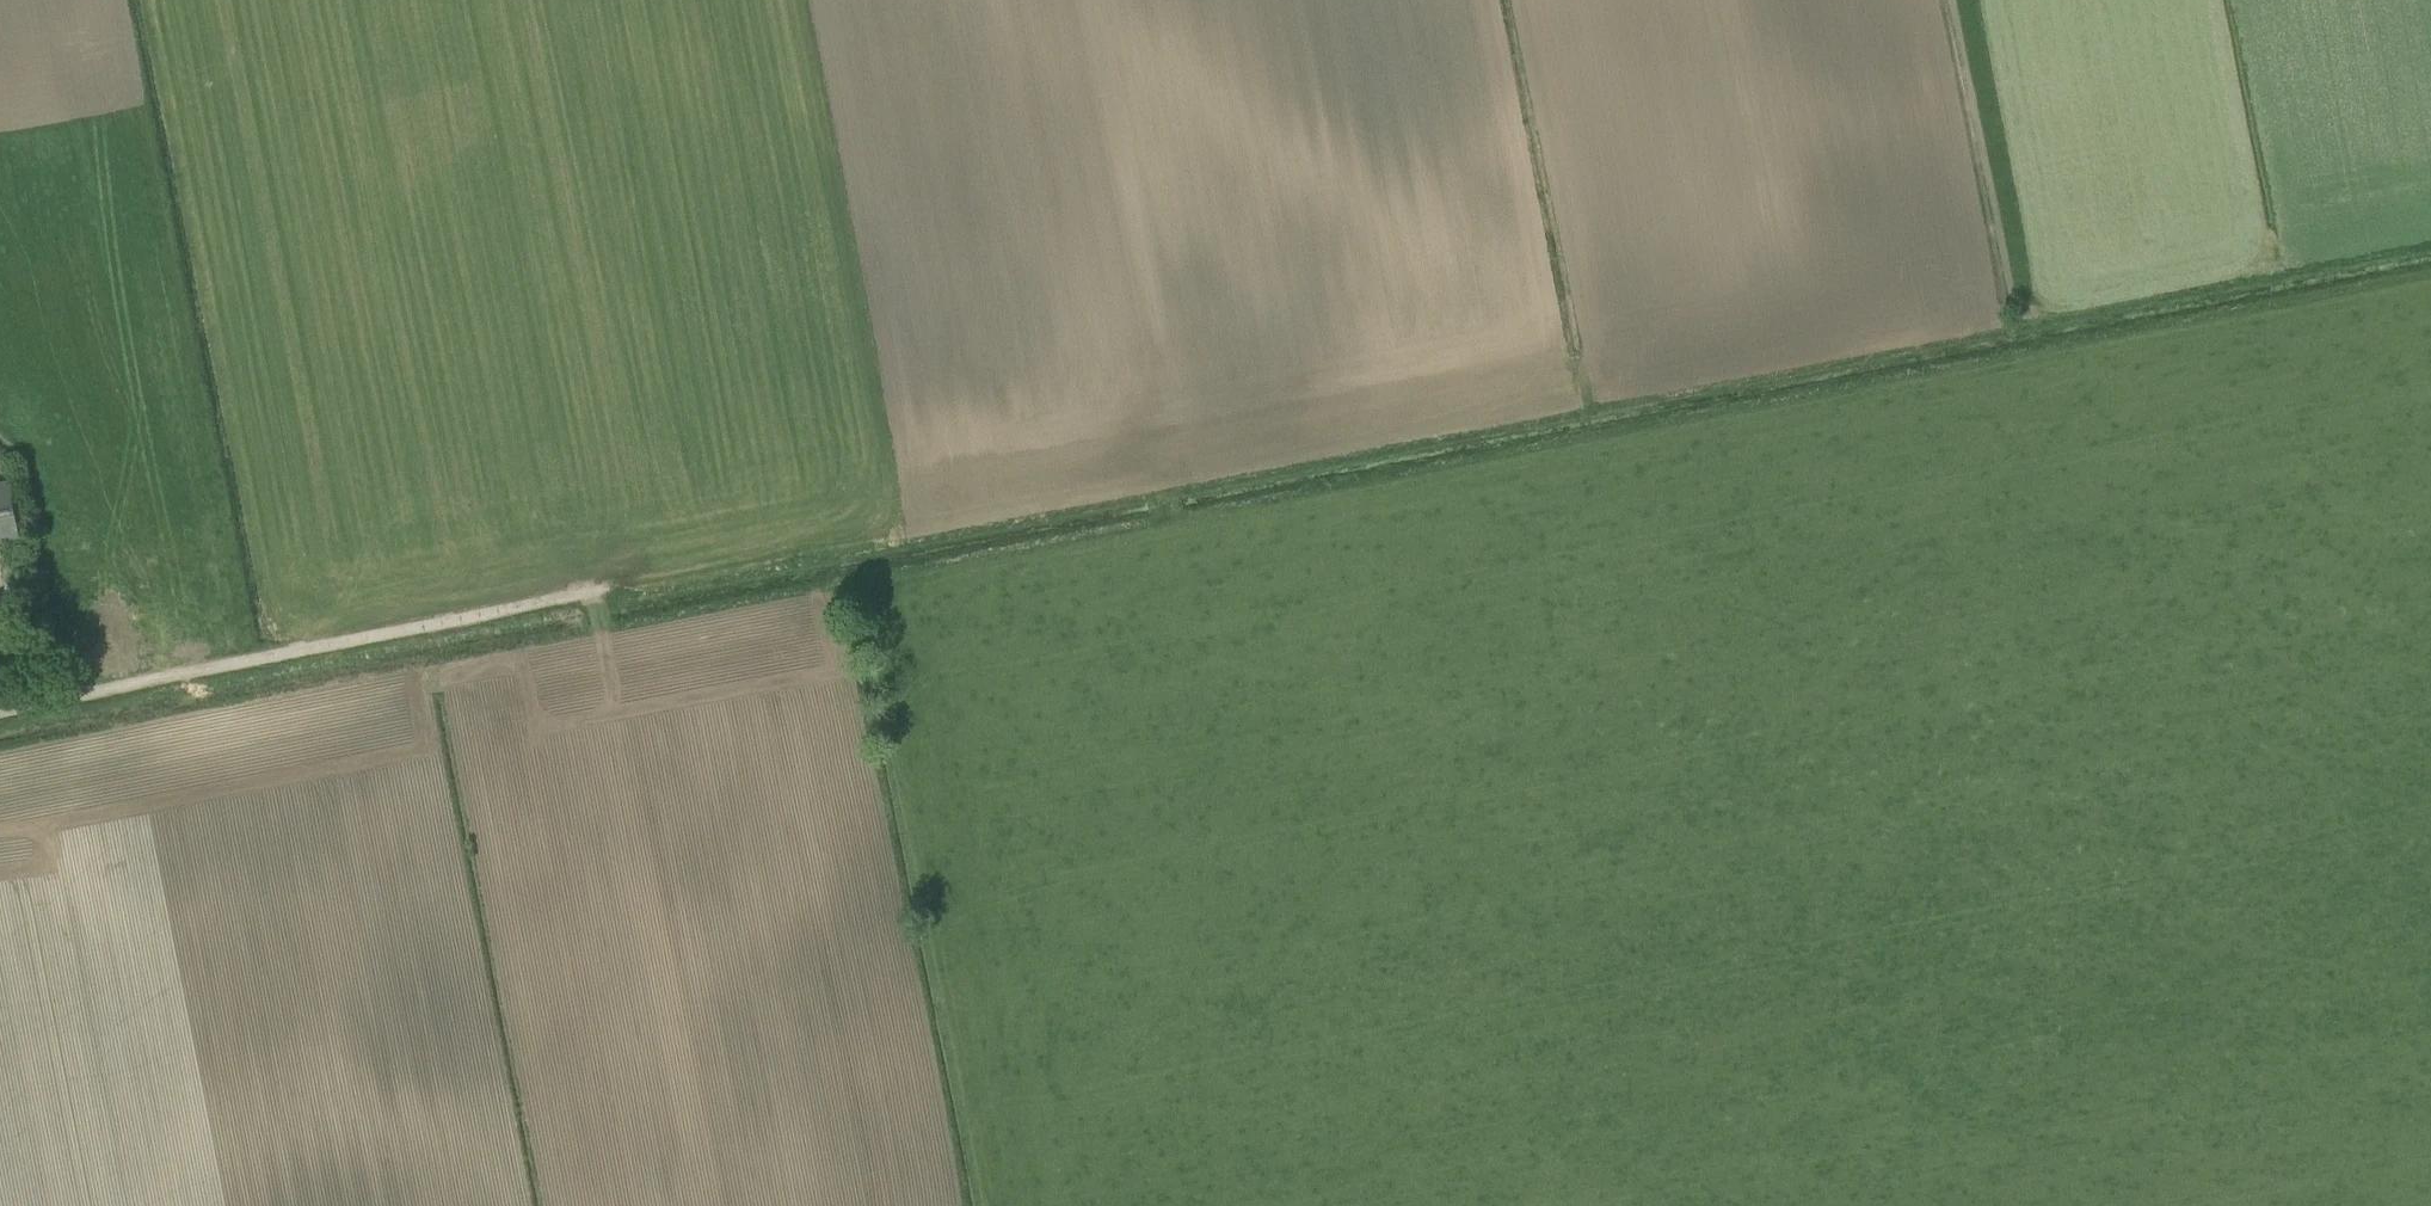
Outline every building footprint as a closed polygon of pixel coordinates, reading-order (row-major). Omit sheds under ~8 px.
[(20,539),(8,480),(0,482),(0,543),(20,539)]
